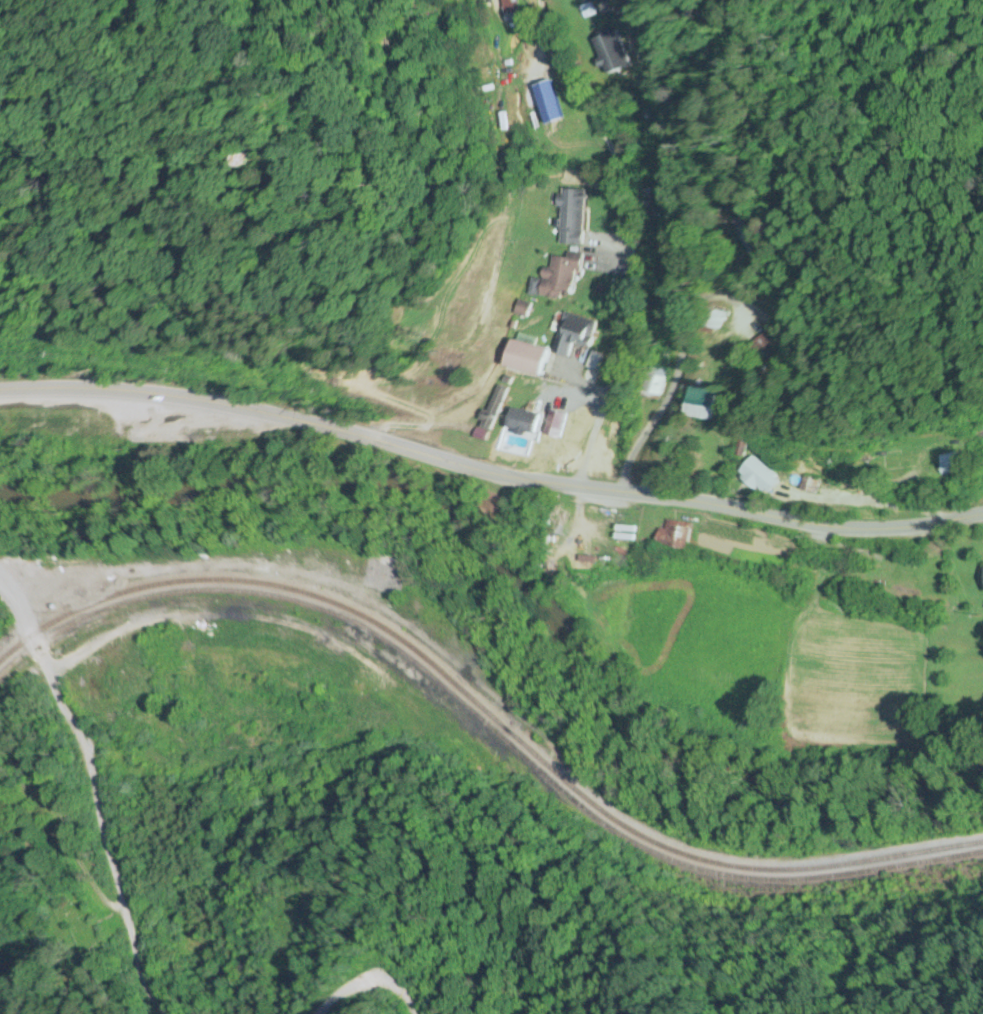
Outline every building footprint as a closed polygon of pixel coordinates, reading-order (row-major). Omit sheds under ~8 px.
[(516,13),(514,0),(499,0),(501,15),(516,13)] [(611,75),(632,67),(619,31),(597,39),(611,75)] [(247,169),(254,155),(241,148),(233,163),(247,169)] [(584,246),(584,190),(559,190),(558,245),(584,246)] [(747,219),(738,222),(750,262),(759,259),(747,219)] [(560,300),(561,292),(572,293),(575,272),(581,272),(582,257),(550,254),(548,270),(538,269),(535,298),(560,300)] [(723,330),(728,314),(715,311),(711,327),(723,330)] [(565,313),(555,354),(571,358),(576,340),(594,344),(599,322),(565,313)] [(550,350),(511,340),(504,368),(543,378),(550,350)] [(648,397),(666,401),(672,371),(654,367),(648,397)] [(493,442),(510,389),(498,386),(481,438),(493,442)] [(715,422),(721,392),(696,387),(690,417),(715,422)] [(510,430),(540,437),(545,416),(516,408),(510,430)] [(783,480),(756,457),(741,475),(769,497),(783,480)] [(689,552),(694,524),(671,520),(668,531),(661,530),(658,546),(689,552)]
